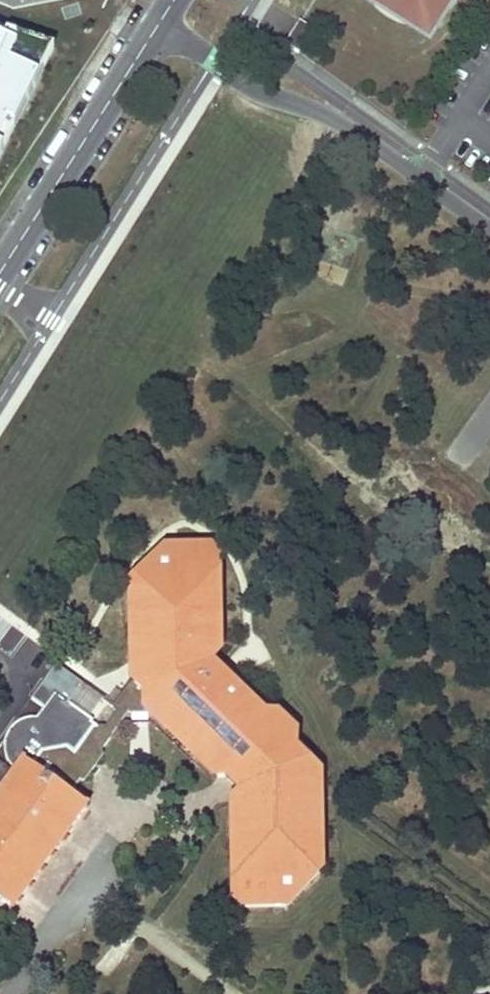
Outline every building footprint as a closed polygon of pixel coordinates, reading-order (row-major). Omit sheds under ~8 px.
[(383,5),(390,11),(395,15),(400,17),(405,18),(411,19),(418,19),(423,19),(429,17),(436,14),(441,11),(445,6),(450,0),(378,0),(383,5)] [(314,30),(300,22),(285,46),(299,54),(314,30)] [(7,122),(14,125),(43,69),(32,64),(42,43),(7,32),(3,41),(0,39),(0,135),(7,122)] [(32,64),(43,69),(53,47),(42,43),(32,64)] [(14,125),(7,122),(0,135),(0,147),(2,148),(14,125)] [(0,792),(0,903),(14,913),(89,808),(70,794),(81,780),(85,782),(105,755),(101,751),(129,713),(145,714),(151,719),(157,718),(167,728),(167,734),(190,757),(197,755),(206,765),(205,772),(215,781),(222,780),(238,797),(230,804),(232,816),(237,819),(237,834),(232,838),(234,872),(239,876),(240,888),(235,892),(235,903),(242,909),(285,909),(318,876),(318,865),(310,860),(311,846),(317,839),(316,809),(310,803),(310,791),(315,786),(314,774),(293,754),(292,738),(270,718),(257,718),(210,671),(215,654),(215,644),(209,639),(208,627),(215,621),(214,589),(209,582),(209,570),(214,565),(213,555),(205,548),(162,551),(129,583),(130,593),(135,598),(135,611),(129,616),(131,650),(136,655),(137,667),(131,672),(132,686),(128,686),(118,699),(112,710),(112,714),(115,715),(103,730),(100,727),(93,728),(87,724),(88,722),(50,695),(40,709),(48,715),(49,720),(41,725),(33,719),(29,717),(27,717),(24,718),(20,720),(16,722),(12,725),(9,728),(4,735),(2,738),(0,742),(0,745),(0,762),(0,763),(14,773),(0,792)] [(40,709),(33,719),(41,725),(49,720),(48,715),(40,709)]
